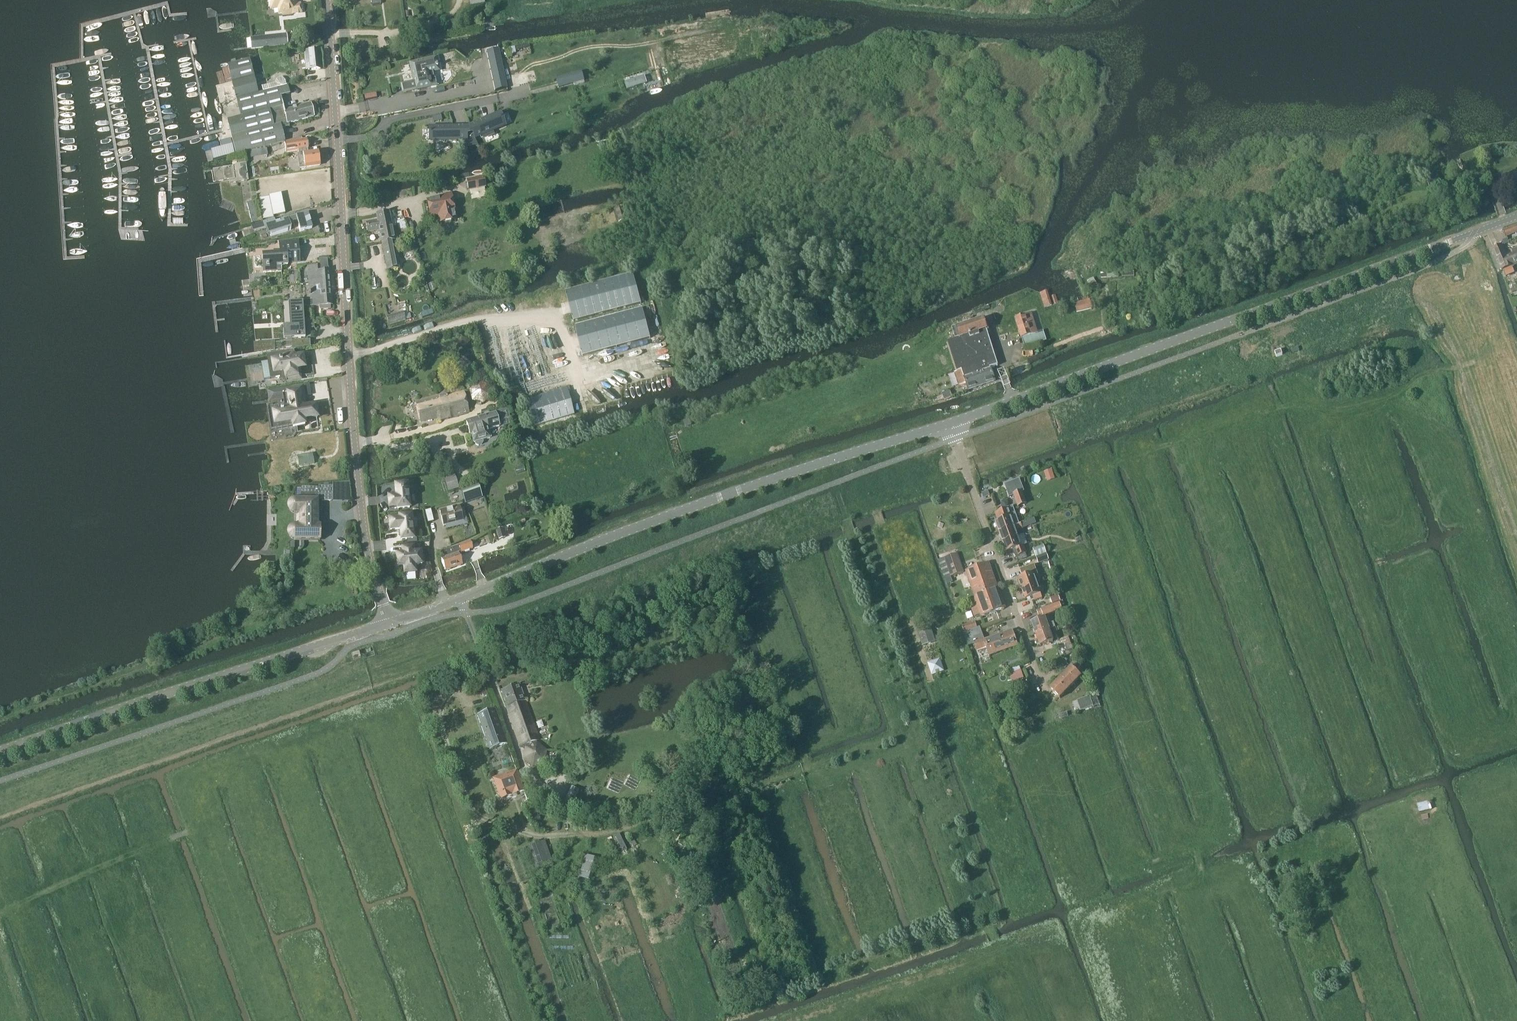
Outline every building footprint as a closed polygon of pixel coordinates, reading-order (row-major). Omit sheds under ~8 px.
[(272,7),(282,6),(283,14),(302,12),(301,3),(297,4),(296,0),(271,0),(272,7)] [(251,48),(267,47),(287,45),(287,35),(267,37),(250,38),(251,48)] [(500,49),(487,51),(496,91),(508,88),(500,49)] [(306,70),(321,69),(319,50),(305,51),(306,70)] [(435,79),(433,71),(438,70),(436,58),(411,64),(415,83),(403,85),(404,92),(437,85),(436,79),(435,79)] [(258,93),(250,60),(229,65),(241,116),(228,120),(236,154),(285,142),(282,129),(290,127),(289,123),(315,117),(312,104),(285,110),(281,95),(290,93),(289,87),(287,87),(286,83),(285,81),(282,78),(279,78),(276,80),(275,83),(261,87),(263,92),(258,93)] [(477,77),(486,75),(484,67),(476,69),(477,77)] [(511,71),(505,72),(508,84),(513,83),(511,71)] [(557,78),(560,87),(586,80),(583,71),(557,78)] [(645,78),(645,77),(623,84),(626,92),(647,85),(645,78)] [(465,135),(473,133),(475,137),(483,134),(484,137),(492,134),(491,131),(503,125),(502,121),(501,118),(501,119),(499,115),(486,120),(485,118),(470,125),(471,128),(465,129),(465,135)] [(465,135),(465,129),(465,126),(456,126),(456,128),(453,128),(453,126),(443,126),(443,128),(431,129),(431,133),(430,133),(430,136),(431,136),(431,140),(452,140),(452,141),(457,141),(457,140),(465,140),(465,135)] [(215,160),(231,155),(234,154),(230,139),(224,141),(222,141),(224,148),(213,151),(215,160)] [(309,153),(309,149),(307,140),(285,143),(287,152),(299,151),(299,154),(297,154),(299,168),(321,165),(320,163),(321,162),(321,159),(320,158),(319,152),(309,153)] [(402,158),(414,156),(412,142),(400,144),(402,158)] [(248,181),(245,165),(236,166),(236,168),(214,171),(215,182),(230,180),(230,183),(248,181)] [(1437,174),(1426,177),(1430,188),(1441,184),(1437,174)] [(469,189),(486,185),(484,176),(467,180),(469,189)] [(263,220),(274,218),(274,215),(285,213),(281,193),(269,196),(269,198),(259,200),(263,220)] [(456,219),(454,210),(455,210),(452,193),(444,195),(445,197),(428,200),(431,215),(440,213),(442,222),(456,219)] [(253,224),(259,222),(253,201),(247,203),(253,224)] [(395,240),(390,212),(378,215),(379,220),(367,222),(369,232),(380,230),(388,270),(399,268),(398,260),(396,261),(393,240),(395,240)] [(314,228),(309,213),(296,217),(295,214),(284,217),(285,220),(276,223),(275,218),(251,225),(253,232),(268,227),(271,236),(293,229),(292,224),(299,222),(302,231),(314,228)] [(400,234),(408,231),(404,220),(396,222),(400,234)] [(264,274),(282,272),(282,265),(288,265),(287,261),(299,261),(298,241),(280,242),(280,254),(263,255),(264,274)] [(1516,263),(1516,252),(1507,257),(1502,245),(1492,249),(1497,261),(1498,261),(1502,270),(1516,263)] [(1122,276),(1134,276),(1134,266),(1122,267),(1122,276)] [(320,272),(320,267),(315,267),(307,268),(308,284),(300,284),(300,285),(308,284),(309,292),(308,292),(308,296),(309,296),(309,301),(304,302),(304,307),(307,307),(333,306),(331,271),(320,272)] [(1511,267),(1502,270),(1504,276),(1513,273),(1511,267)] [(634,274),(566,292),(574,321),(642,303),(634,274)] [(1090,290),(1098,287),(1095,281),(1094,277),(1086,280),(1088,284),(1087,284),(1090,290)] [(1115,296),(1116,281),(1103,281),(1103,296),(1115,296)] [(1049,296),(1047,290),(1039,292),(1044,307),(1057,302),(1054,294),(1049,296)] [(1077,312),(1092,308),(1090,299),(1075,304),(1077,312)] [(304,307),(290,308),(291,328),(285,328),(284,328),(285,344),(276,345),(276,346),(269,347),(269,354),(310,348),(310,347),(321,346),(320,334),(309,335),(307,307),(304,307)] [(643,309),(575,327),(583,356),(651,338),(643,309)] [(388,325),(405,321),(403,312),(386,316),(388,325)] [(1038,333),(1032,314),(1016,318),(1025,347),(1046,340),(1044,331),(1038,333)] [(968,390),(995,381),(991,369),(998,367),(987,330),(989,329),(986,318),(953,329),(956,340),(949,342),(958,372),(954,373),(959,386),(966,383),(968,390)] [(283,359),(268,362),(270,379),(281,377),(281,381),(298,378),(297,370),(305,369),(303,357),(295,358),(294,351),(282,353),(283,359)] [(591,393),(601,390),(598,380),(589,383),(591,393)] [(483,403),(491,396),(488,385),(478,382),(470,390),(473,400),(483,403)] [(287,395),(286,388),(268,391),(269,398),(270,398),(287,395)] [(304,418),(309,417),(309,419),(317,418),(315,406),(307,407),(307,408),(302,409),(299,388),(287,389),(290,406),(289,406),(289,410),(283,411),(283,410),(280,411),(281,412),(274,413),(277,429),(293,427),(305,426),(304,418)] [(534,426),(574,414),(567,388),(526,400),(534,426)] [(943,399),(952,397),(950,391),(942,393),(943,399)] [(470,413),(464,392),(448,396),(448,395),(446,396),(446,395),(440,396),(440,397),(416,403),(421,421),(439,416),(440,421),(470,413)] [(490,439),(488,431),(499,428),(498,423),(506,420),(503,411),(466,422),(470,436),(472,435),(474,443),(475,443),(476,445),(478,446),(482,445),(484,443),(483,441),(490,439)] [(654,430),(663,427),(660,417),(651,420),(654,430)] [(510,453),(521,450),(518,441),(507,445),(510,453)] [(299,466),(314,464),(313,453),(297,456),(299,466)] [(444,479),(448,493),(459,490),(455,476),(444,479)] [(398,509),(410,508),(407,484),(395,485),(396,496),(389,497),(390,508),(397,507),(398,509)] [(465,504),(482,498),(477,486),(461,491),(465,504)] [(541,495),(548,493),(547,486),(539,488),(541,495)] [(331,501),(331,487),(319,487),(319,489),(295,489),(295,490),(301,490),(301,501),(295,501),(295,514),(296,514),(296,528),(294,528),(294,539),(317,539),(316,521),(317,521),(317,511),(321,511),(321,501),(331,501)] [(1018,507),(1026,504),(1022,492),(1014,495),(1018,507)] [(443,526),(463,522),(459,507),(440,512),(443,526)] [(999,532),(1014,526),(1019,525),(1016,517),(1013,507),(998,513),(1001,520),(995,522),(999,532)] [(425,511),(428,523),(434,521),(431,510),(425,511)] [(400,518),(390,519),(391,530),(401,529),(402,540),(414,539),(411,515),(399,516),(400,518)] [(1014,526),(999,532),(1003,542),(1018,537),(1016,530),(1022,528),(1021,524),(1019,525),(1014,526)] [(499,541),(505,539),(502,530),(496,531),(499,541)] [(1018,537),(1003,542),(1007,553),(1014,550),(1016,556),(1027,553),(1024,546),(1022,547),(1018,537)] [(461,553),(472,550),(470,543),(440,553),(442,560),(441,560),(444,568),(444,570),(462,564),(461,563),(459,555),(458,555),(458,553),(461,552),(461,553)] [(422,564),(421,552),(418,553),(417,544),(407,545),(408,548),(402,549),(403,554),(397,555),(398,567),(404,566),(405,573),(415,572),(415,565),(422,564)] [(1043,546),(1042,546),(1034,549),(1036,557),(1046,553),(1043,546)] [(1045,554),(1036,557),(1039,564),(1048,560),(1046,553),(1045,554)] [(963,573),(957,554),(944,559),(951,577),(963,573)] [(975,596),(997,588),(988,563),(966,572),(975,596)] [(1026,576),(1018,579),(1022,589),(1037,583),(1042,581),(1038,572),(1033,573),(1032,569),(1024,572),(1026,576)] [(1037,583),(1022,589),(1025,599),(1033,596),(1034,600),(1042,597),(1037,583)] [(997,588),(975,596),(975,598),(969,601),(974,617),(981,614),(982,617),(1005,608),(997,588)] [(1059,594),(1051,597),(1053,604),(1061,601),(1059,594)] [(1055,611),(1053,605),(1041,610),(1043,616),(1055,611)] [(291,613),(283,615),(284,621),(293,618),(291,613)] [(1032,623),(1036,634),(1054,628),(1056,628),(1054,622),(1051,624),(1049,617),(1032,623)] [(962,626),(964,632),(977,628),(975,622),(962,626)] [(936,643),(930,627),(917,631),(923,647),(936,643)] [(981,628),(964,634),(969,647),(975,645),(978,654),(988,650),(990,655),(1018,645),(1013,631),(988,640),(986,636),(984,637),(981,628)] [(1054,628),(1036,634),(1040,646),(1053,642),(1050,634),(1055,632),(1054,628)] [(1069,636),(1061,640),(1062,644),(1066,643),(1069,650),(1074,648),(1069,636)] [(371,646),(366,647),(361,649),(364,658),(374,655),(371,646)] [(359,651),(354,652),(351,653),(353,660),(361,658),(359,651)] [(945,672),(941,660),(929,664),(933,676),(945,672)] [(1020,666),(1009,670),(1010,675),(1021,671),(1020,666)] [(1071,667),(1050,689),(1060,698),(1081,676),(1078,674),(1081,671),(1076,667),(1073,669),(1071,667)] [(519,685),(501,692),(521,746),(525,745),(527,748),(538,744),(537,741),(539,740),(519,685)] [(1094,706),(1090,695),(1077,700),(1077,701),(1073,702),(1077,712),(1094,706)] [(507,744),(495,710),(478,716),(490,750),(507,744)] [(547,751),(538,744),(527,748),(524,759),(534,767),(545,763),(547,751)] [(516,770),(493,779),(500,799),(524,790),(516,770)] [(541,842),(529,846),(536,866),(548,861),(541,842)]
